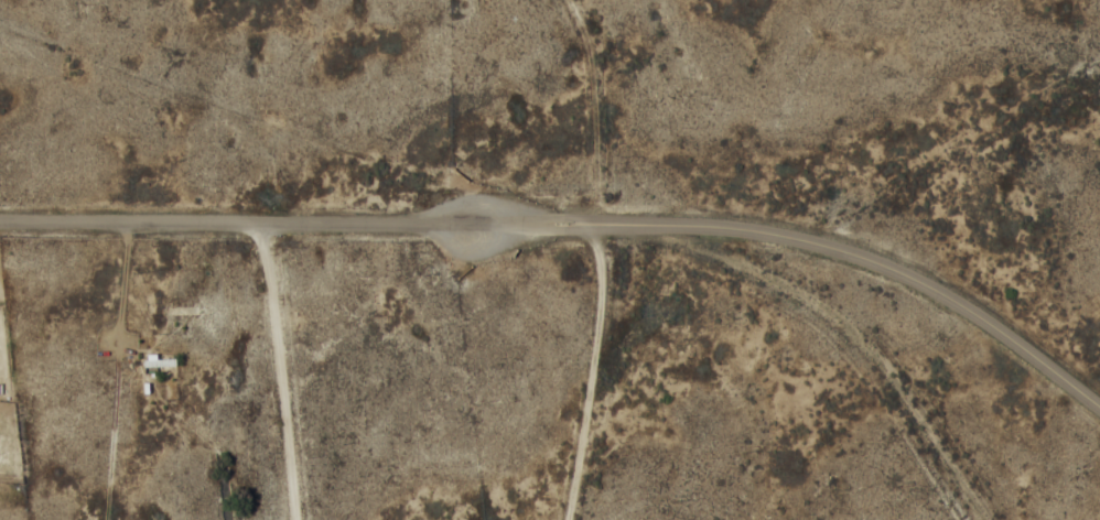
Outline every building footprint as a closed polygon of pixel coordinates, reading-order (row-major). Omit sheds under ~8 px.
[(197,313),(197,305),(166,305),(166,313),(197,313)] [(145,368),(175,368),(175,356),(145,356),(145,368)]
